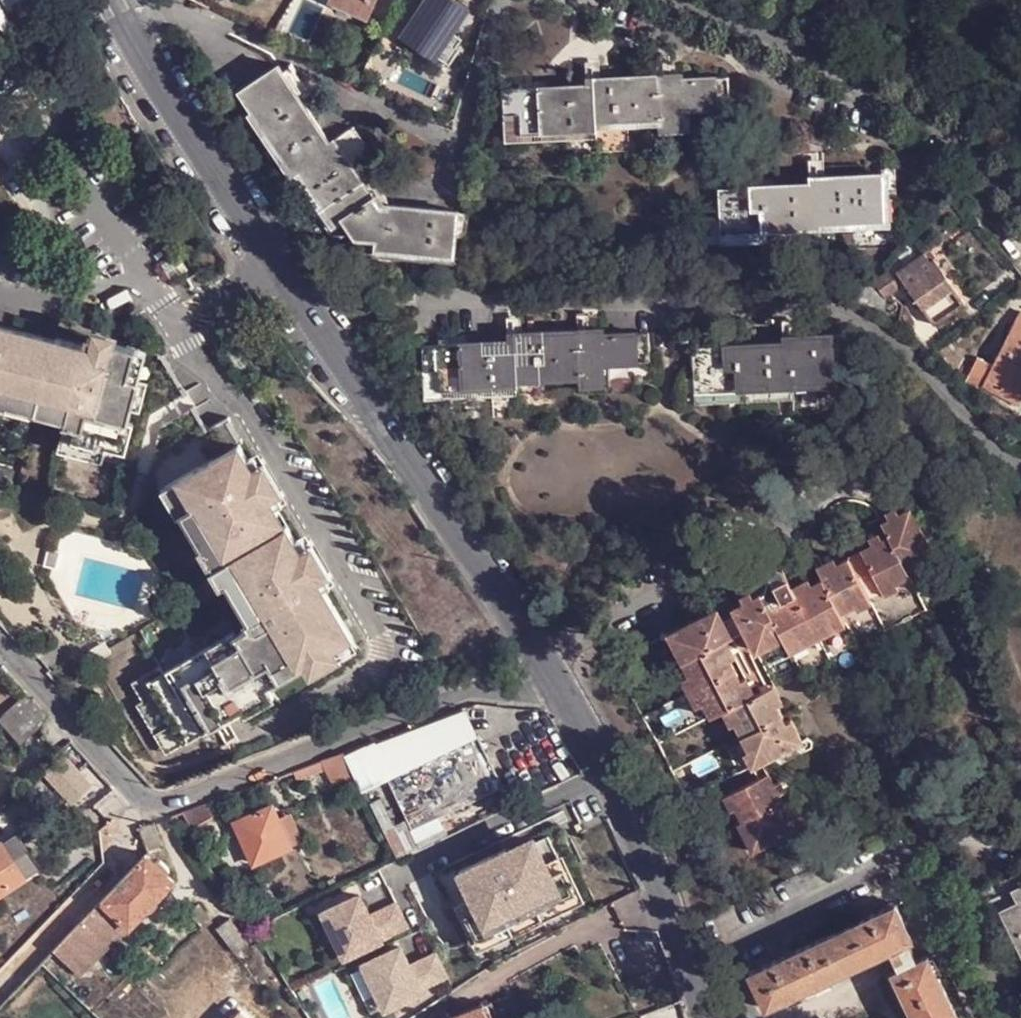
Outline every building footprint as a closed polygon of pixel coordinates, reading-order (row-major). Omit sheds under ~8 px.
[(378,0),(332,0),(331,2),(369,20),(378,0)] [(406,36),(450,66),(462,49),(459,46),(464,39),(453,32),(457,27),(460,29),(473,12),(456,0),(454,0),(453,2),(451,0),(430,0),(406,36)] [(240,91),(295,173),(301,170),(337,224),(344,219),(358,238),(378,241),(377,250),(454,257),(458,210),(390,202),(390,207),(380,207),(352,164),(371,152),(354,127),(331,143),(279,65),(240,91)] [(518,135),(597,132),(597,125),(620,124),(620,119),(658,118),(659,131),(685,131),(684,107),(730,105),(729,78),(657,80),(657,75),(600,77),(600,85),(502,88),(503,112),(518,112),(518,135)] [(719,234),(820,229),(820,223),(884,220),(882,174),(822,175),(821,182),(717,187),(719,234)] [(929,248),(925,251),(945,278),(948,276),(929,248)] [(925,251),(897,271),(935,323),(965,301),(948,276),(945,278),(925,251)] [(892,297),(904,289),(893,273),(881,282),(892,297)] [(1020,399),(1020,398),(1020,308),(1019,307),(990,367),(976,360),(964,384),(979,390),(984,382),(1020,399)] [(65,407),(62,419),(60,425),(71,427),(69,440),(100,448),(120,454),(129,423),(123,421),(134,379),(123,377),(130,348),(106,342),(104,350),(81,343),(50,335),(49,339),(0,326),(0,390),(65,407)] [(650,362),(649,333),(578,337),(578,332),(547,333),(543,332),(520,334),(520,341),(422,347),(423,369),(439,369),(441,392),(516,388),(516,382),(540,381),(540,378),(578,376),(579,390),(603,391),(603,364),(650,362)] [(693,392),(792,389),(793,381),(834,380),(832,334),(795,336),(796,341),(691,346),(693,392)] [(106,342),(83,335),(81,343),(104,350),(106,342)] [(0,390),(0,404),(62,419),(65,407),(0,390)] [(71,427),(60,425),(54,452),(97,462),(100,448),(69,440),(71,427)] [(245,464),(234,445),(167,483),(184,511),(188,507),(220,561),(224,559),(257,614),(245,621),(242,624),(244,627),(232,635),(230,632),(160,673),(155,667),(128,683),(138,702),(133,706),(156,745),(189,724),(196,733),(239,709),(236,703),(265,687),(255,669),(268,662),(272,669),(295,655),(302,663),(349,635),(317,583),(294,546),(268,503),(245,464)] [(255,457),(245,464),(268,503),(278,496),(255,457)] [(184,511),(167,483),(158,490),(174,518),(177,515),(184,511)] [(922,559),(936,551),(914,507),(903,510),(898,506),(890,511),(891,518),(885,521),(891,533),(885,536),(880,532),(872,536),(874,541),(865,548),(889,593),(902,587),(901,582),(914,575),(907,562),(919,555),(922,559)] [(184,511),(177,515),(209,569),(213,566),(220,561),(188,507),(184,511)] [(305,539),(294,546),(317,583),(328,576),(305,539)] [(763,691),(780,683),(956,594),(936,551),(922,559),(919,555),(907,562),(914,575),(901,582),(902,587),(889,593),(865,548),(852,554),(875,600),(862,608),(859,605),(846,612),(849,621),(796,650),(788,637),(760,651),(735,606),(725,610),(738,636),(734,639),(740,654),(735,657),(746,677),(752,676),(763,691)] [(875,600),(852,554),(840,559),(836,555),(820,564),(824,573),(816,580),(811,576),(796,582),(787,566),(781,563),(774,568),(772,572),(773,575),(768,591),(763,590),(758,593),(754,588),(744,593),(746,599),(735,606),(760,651),(788,637),(796,650),(849,621),(846,612),(859,605),(862,608),(875,600)] [(220,561),(213,566),(245,621),(257,614),(224,559),(220,561)] [(748,752),(756,766),(808,739),(797,718),(791,719),(783,704),(788,700),(780,683),(763,691),(752,676),(746,677),(735,657),(740,654),(734,639),(738,636),(725,610),(722,606),(670,632),(690,674),(685,678),(700,706),(706,703),(713,716),(726,711),(733,725),(738,723),(751,748),(748,752)] [(356,647),(349,635),(302,663),(310,675),(356,647)] [(295,655),(272,669),(279,678),(302,663),(295,655)] [(265,687),(236,703),(243,714),(272,697),(265,687)] [(1,724),(21,747),(46,726),(50,717),(32,697),(1,724)] [(189,724),(156,745),(162,754),(196,733),(189,724)] [(390,779),(481,738),(478,733),(421,759),(392,772),(387,774),(390,779)] [(481,738),(390,779),(412,830),(480,797),(503,788),(481,738)] [(392,772),(421,759),(413,741),(383,754),(392,772)] [(65,752),(46,770),(75,801),(94,783),(65,752)] [(359,777),(348,753),(329,761),(332,770),(337,784),(359,777)] [(332,770),(329,761),(276,780),(280,789),(332,770)] [(741,824),(756,853),(802,828),(798,818),(802,814),(797,805),(791,806),(784,793),(789,790),(786,781),(779,783),(774,773),(727,797),(734,810),(738,809),(743,821),(741,824)] [(503,788),(480,797),(485,807),(508,797),(503,788)] [(215,815),(209,805),(185,814),(193,827),(215,815)] [(292,849),(275,808),(238,823),(255,864),(292,849)] [(118,836),(138,869),(151,856),(151,852),(142,828),(118,836)] [(27,879),(17,865),(31,856),(18,835),(0,847),(0,897),(27,879)] [(474,930),(486,953),(504,944),(501,938),(513,932),(516,938),(532,929),(529,924),(544,916),(564,906),(567,912),(583,903),(555,847),(515,868),(512,862),(467,885),(486,924),(474,930)] [(31,856),(17,865),(27,879),(40,871),(31,856)] [(105,901),(128,927),(130,929),(177,887),(171,878),(158,864),(151,856),(138,869),(105,901)] [(158,864),(171,878),(171,870),(166,863),(158,864)] [(988,883),(993,896),(989,899),(1004,933),(1011,930),(1020,951),(1020,868),(988,883)] [(407,929),(397,906),(368,919),(358,899),(322,917),(345,962),(407,929)] [(68,941),(91,963),(128,927),(105,901),(68,941)] [(750,972),(767,1007),(892,948),(909,939),(912,937),(895,902),(750,972)] [(247,943),(230,918),(216,927),(232,953),(247,943)] [(892,948),(899,967),(918,958),(909,939),(892,948)] [(410,968),(400,950),(364,968),(387,1012),(423,994),(422,991),(448,978),(436,954),(410,968)] [(930,953),(918,958),(899,967),(893,970),(915,1017),(960,1017),(930,953)] [(486,1003),(444,1017),(491,1017),(486,1003)]
